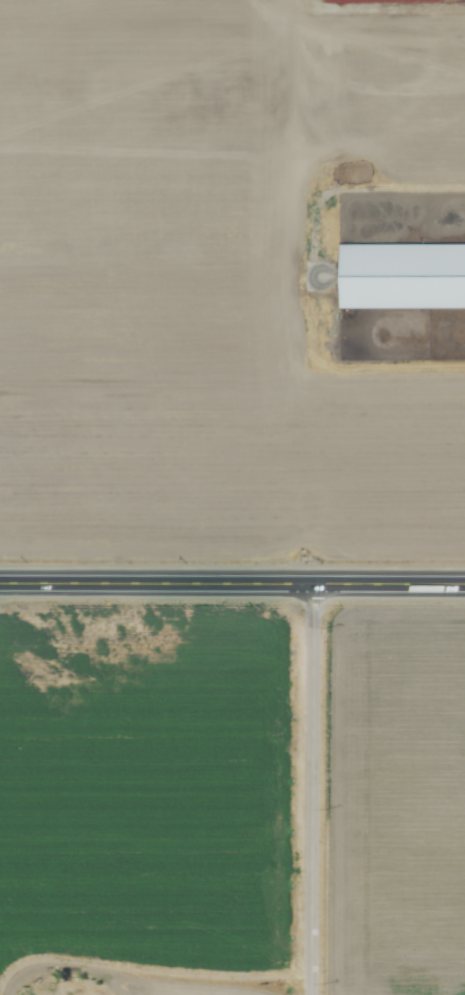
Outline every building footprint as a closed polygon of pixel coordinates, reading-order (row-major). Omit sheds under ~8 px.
[(338,311),(464,310),(464,247),(338,247),(338,311)]
